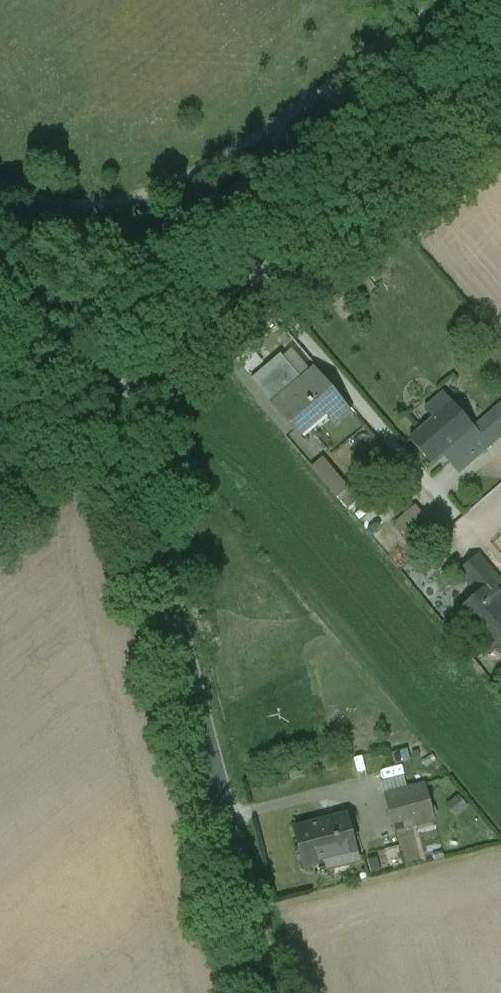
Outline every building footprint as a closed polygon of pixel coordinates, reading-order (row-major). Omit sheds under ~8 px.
[(301,384),(281,361),(257,383),(276,405),(301,384)] [(351,412),(317,371),(301,384),(276,405),(276,406),(298,433),(324,411),(336,425),(351,412)] [(452,405),(411,440),(433,465),(474,429),(452,405)] [(433,465),(449,484),(500,439),(500,406),(474,429),(433,465)] [(360,501),(324,459),(313,468),(349,511),(360,501)] [(416,507),(397,524),(418,548),(437,531),(416,507)] [(479,556),(459,574),(479,597),(490,588),(493,592),(500,585),(500,582),(479,556)] [(490,588),(479,597),(478,598),(481,601),(457,621),(470,636),(474,632),(493,654),(500,647),(500,601),(493,592),(490,588)] [(425,786),(385,797),(393,830),(434,819),(425,786)] [(346,816),(295,830),(304,866),(356,853),(346,816)]
